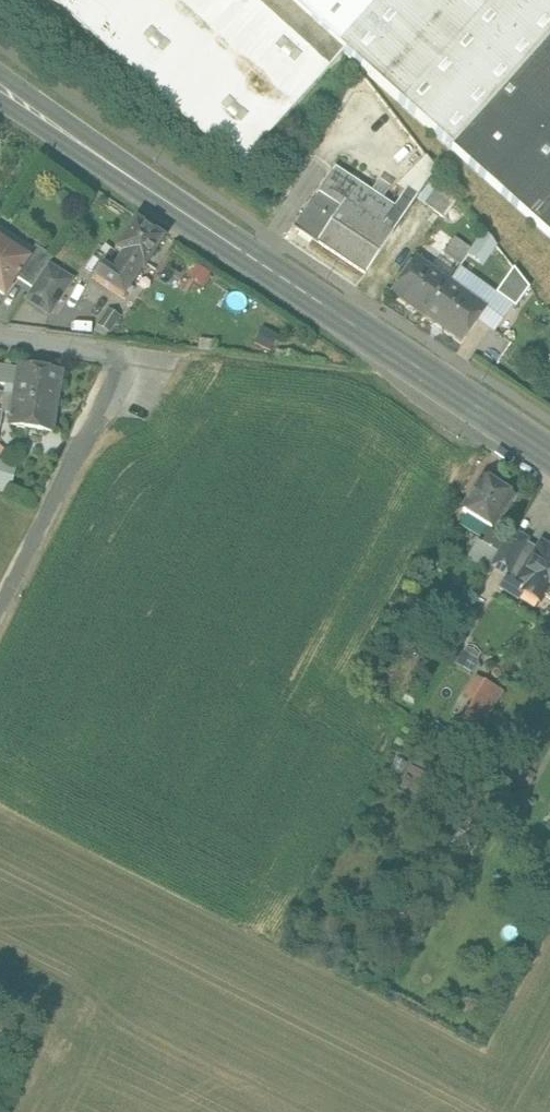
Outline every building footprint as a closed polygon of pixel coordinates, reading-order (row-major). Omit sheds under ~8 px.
[(286,0),(50,0),(239,170),(344,52),(286,0)] [(344,52),(451,148),(549,38),(549,0),(286,0),(344,52)] [(451,148),(549,236),(549,38),(451,148)] [(396,208),(336,168),(296,228),(366,274),(393,234),(383,227),(396,208)] [(449,192),(436,210),(445,216),(458,198),(449,192)] [(136,219),(115,249),(123,254),(112,272),(103,265),(94,277),(124,297),(144,268),(145,269),(165,238),(136,219)] [(485,230),(471,250),(482,258),(494,241),(485,230)] [(0,240),(0,291),(4,294),(16,276),(28,259),(27,258),(0,240)] [(53,256),(36,245),(27,258),(28,259),(16,276),(33,287),(48,265),(53,256)] [(417,255),(391,291),(425,315),(450,279),(417,255)] [(72,280),(48,265),(40,276),(64,291),(72,280)] [(512,271),(498,291),(509,299),(523,279),(512,271)] [(64,291),(40,276),(33,287),(26,297),(50,312),(64,291)] [(488,305),(450,279),(425,315),(463,342),(488,305)] [(21,364),(20,369),(0,366),(0,383),(17,385),(11,424),(51,430),(61,370),(21,364)] [(0,461),(0,483),(12,487),(18,466),(0,461)] [(513,496),(484,477),(463,510),(492,529),(513,496)] [(489,531),(482,545),(499,554),(506,540),(489,531)] [(518,580),(527,586),(523,591),(540,602),(543,596),(549,600),(549,548),(541,543),(518,580)] [(499,554),(482,545),(481,546),(477,544),(470,556),(474,558),(472,561),(489,570),(499,554)] [(490,686),(474,715),(485,721),(502,692),(490,686)] [(522,795),(507,799),(511,814),(526,810),(522,795)]
